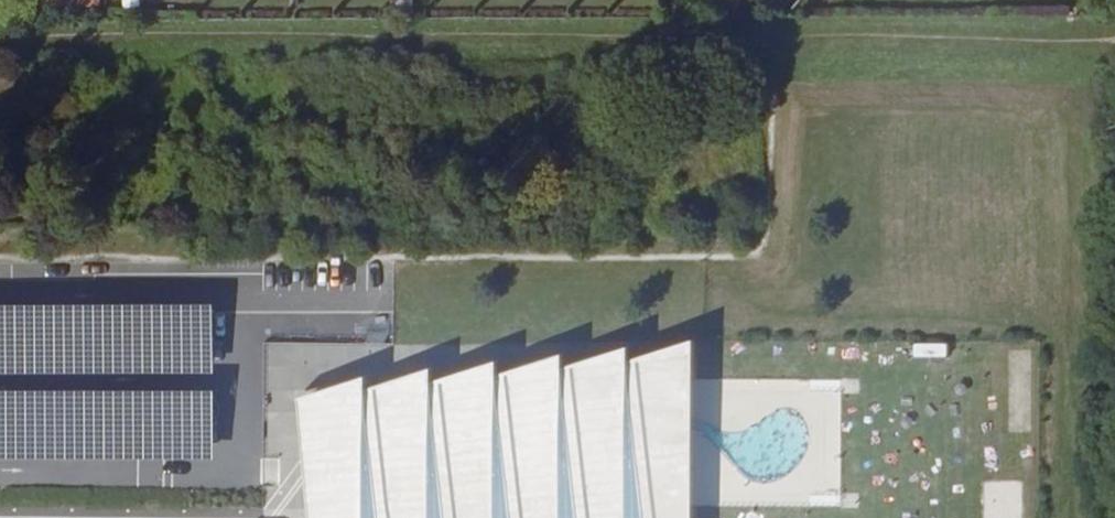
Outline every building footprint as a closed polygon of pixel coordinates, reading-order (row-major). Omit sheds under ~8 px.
[(74,155),(75,142),(34,142),(33,155),(74,155)] [(935,366),(936,341),(915,341),(914,365),(935,366)] [(366,430),(366,395),(366,381),(301,403),(313,497),(316,497),(315,474),(328,474),(328,430),(332,430),(331,428),(331,426),(331,425),(332,420),(334,418),(335,417),(339,415),(343,415),(345,415),(346,415),(347,417),(349,417),(350,418),(351,420),(352,424),(352,427),(351,428),(351,430),(366,430)]
